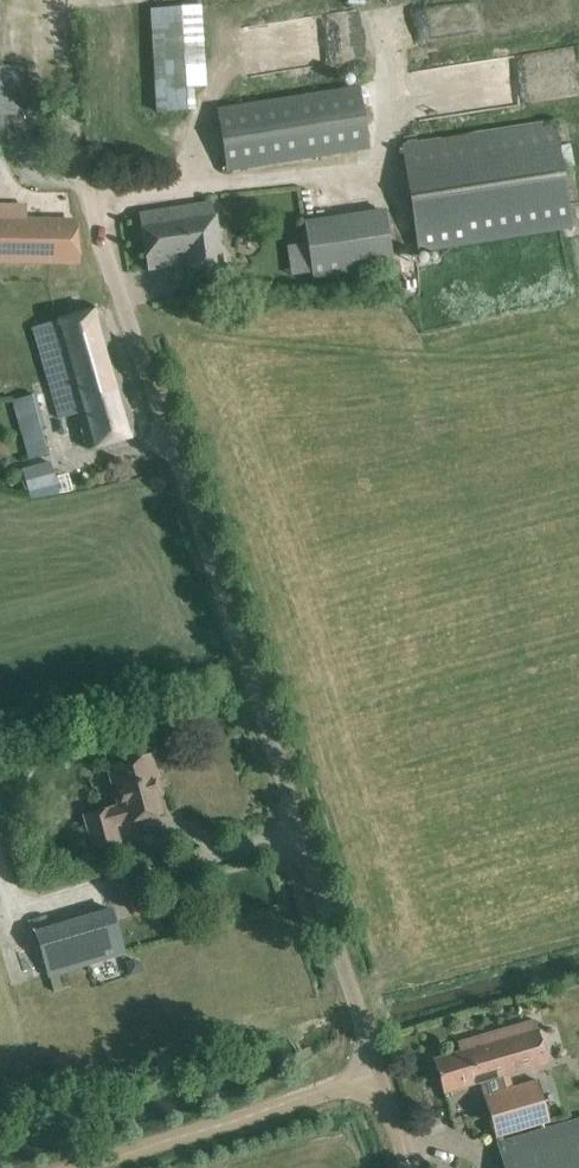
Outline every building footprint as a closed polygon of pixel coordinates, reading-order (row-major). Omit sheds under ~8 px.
[(191,85),(209,84),(206,2),(153,4),(157,109),(192,108),(191,85)] [(4,114),(24,113),(22,66),(0,67),(0,129),(5,129),(4,114)] [(227,170),(365,149),(355,87),(217,109),(227,170)] [(572,226),(556,121),(402,145),(419,251),(572,226)] [(79,262),(75,221),(26,220),(26,205),(0,205),(0,260),(79,262)] [(392,206),(306,217),(309,239),(288,241),(292,274),(315,271),(316,276),(399,266),(392,206)] [(189,273),(220,269),(213,207),(140,215),(147,272),(188,267),(189,273)] [(88,448),(114,441),(137,434),(100,307),(32,327),(59,418),(78,412),(88,448)] [(13,400),(29,458),(48,453),(40,425),(44,424),(35,394),(13,400)] [(29,491),(57,483),(50,461),(22,469),(29,491)] [(123,823),(162,812),(153,779),(157,778),(151,754),(112,765),(117,784),(113,785),(119,806),(84,816),(93,848),(119,841),(115,825),(123,823)] [(36,931),(42,952),(49,975),(125,952),(111,908),(36,931)] [(45,916),(32,919),(35,930),(48,926),(47,921),(45,916)] [(129,974),(133,973),(143,971),(141,964),(140,962),(135,959),(126,961),(129,974)] [(555,1127),(553,1119),(550,1120),(538,1080),(507,1089),(503,1075),(548,1062),(536,1020),(458,1042),(461,1051),(434,1059),(444,1092),(480,1082),(505,1167),(578,1167),(578,1120),(555,1127)]
